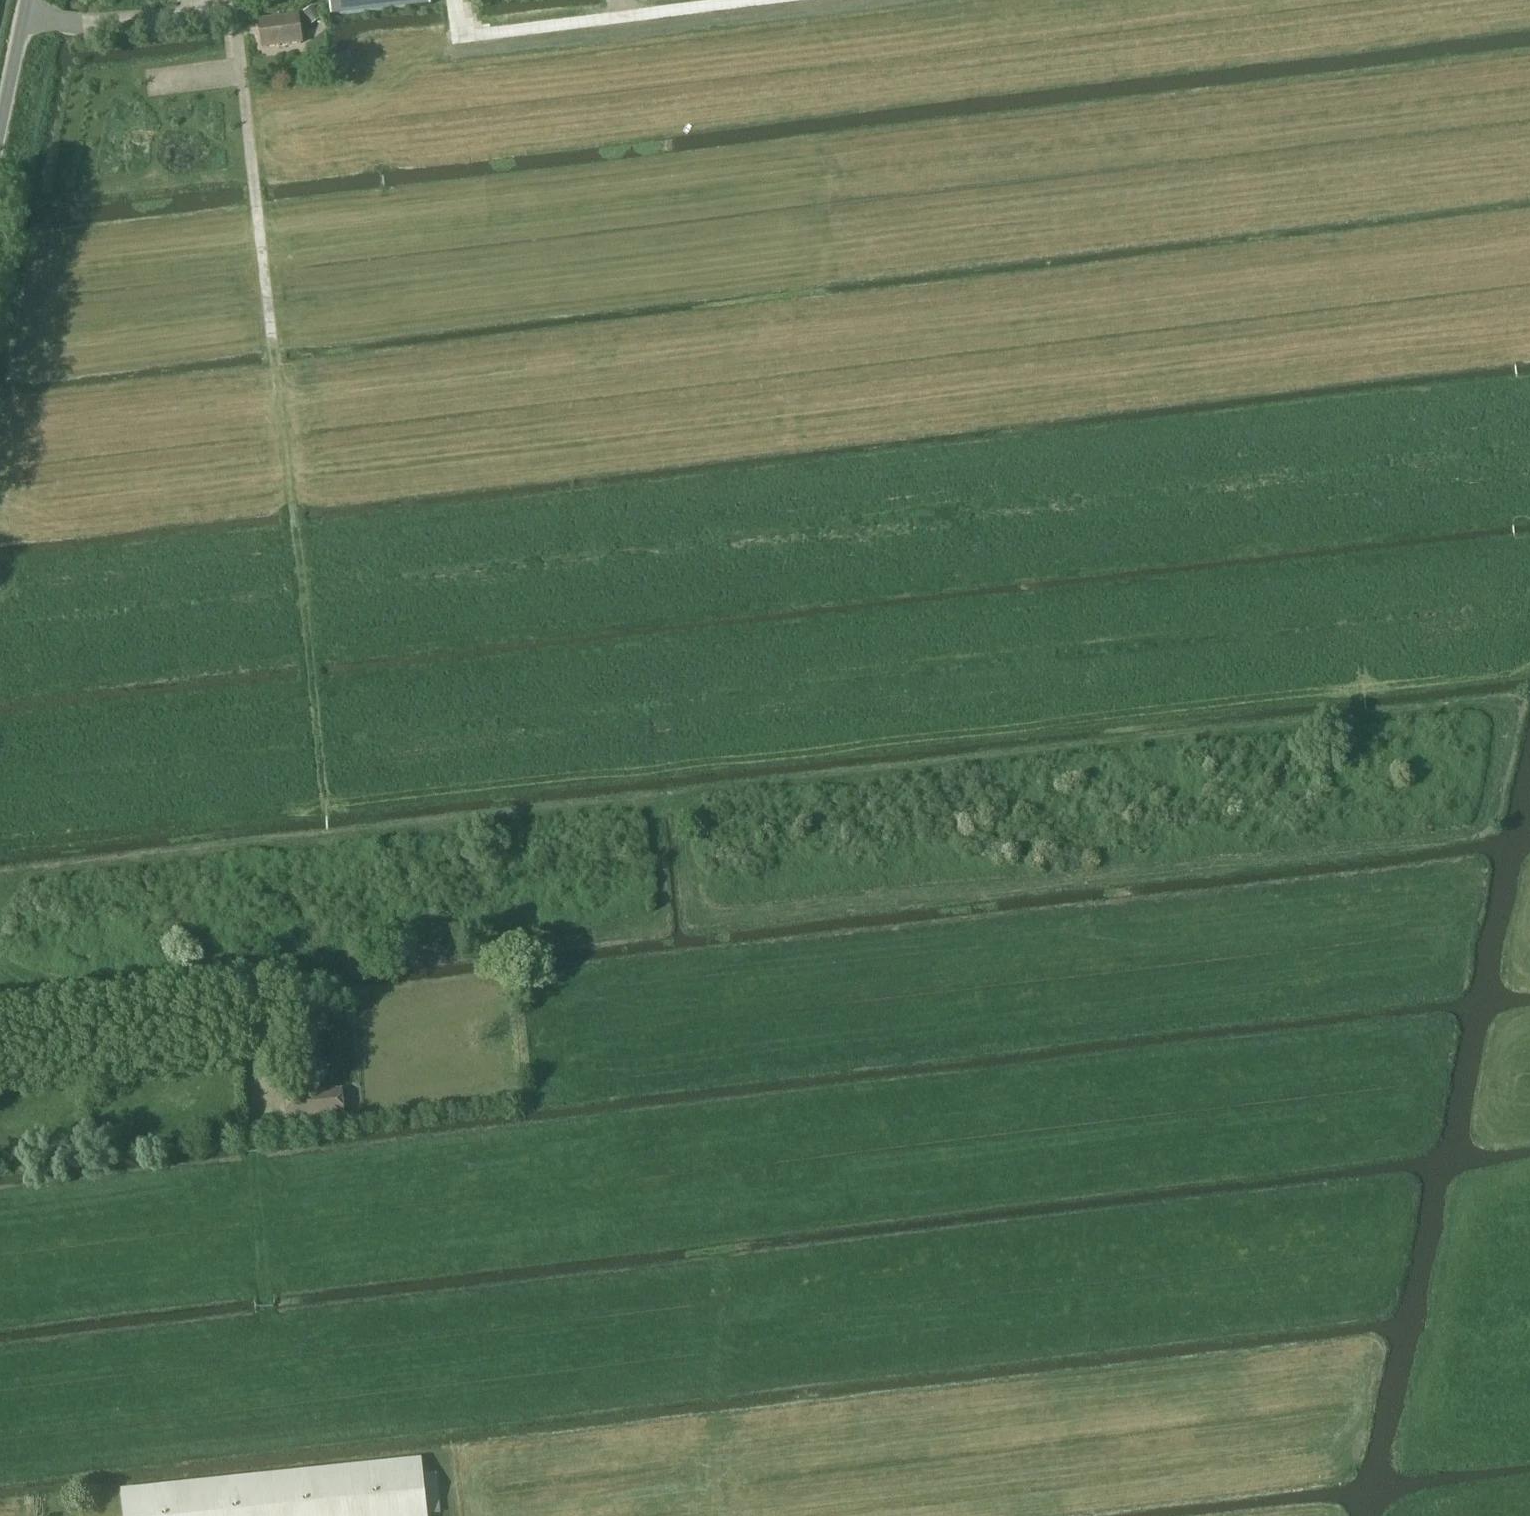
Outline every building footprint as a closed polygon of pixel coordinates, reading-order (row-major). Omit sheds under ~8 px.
[(435,7),(435,0),(334,0),(334,11),(435,7)] [(314,7),(306,13),(313,23),(321,18),(314,7)] [(264,49),(301,44),(298,16),(260,21),(264,49)] [(288,1121),(344,1116),(341,1092),(286,1097),(288,1121)] [(122,1487),(125,1515),(427,1515),(421,1455),(122,1487)]
